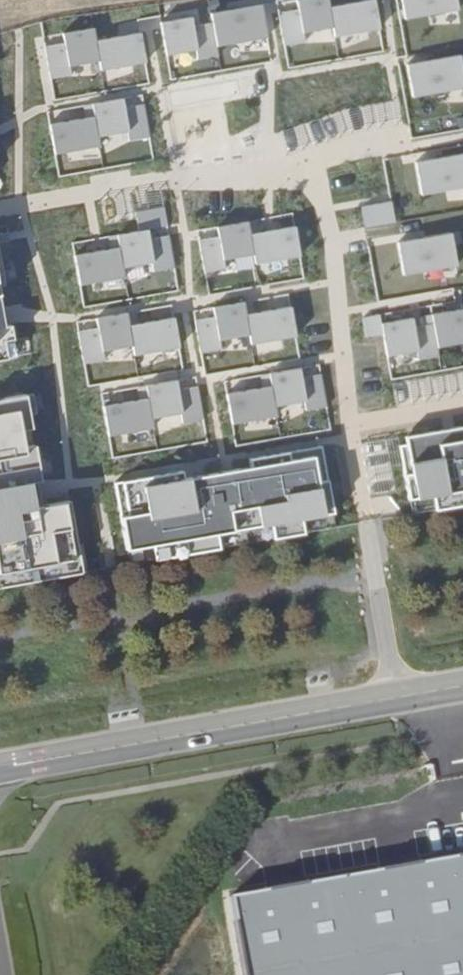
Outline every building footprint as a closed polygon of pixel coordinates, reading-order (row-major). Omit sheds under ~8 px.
[(279,43),(300,39),(298,30),(327,24),(328,34),(374,26),(369,0),(345,0),(323,4),(323,0),(291,0),(292,7),(273,10),(279,43)] [(399,16),(451,6),(450,0),(396,0),(399,16)] [(186,15),(155,21),(156,22),(162,53),(192,48),(193,56),(213,53),(211,43),(261,34),(255,3),(206,11),(208,21),(188,25),(186,15)] [(89,27),(58,33),(60,44),(42,47),(49,79),(67,75),(65,64),(94,58),(97,68),(140,60),(135,32),(91,40),(89,27)] [(453,50),(401,61),(408,92),(459,82),(453,50)] [(145,135),(139,103),(121,106),(120,98),(89,104),(91,116),(47,124),(53,152),(96,144),(94,135),(124,129),(126,138),(145,135)] [(462,180),(462,150),(462,148),(411,157),(417,188),(462,180)] [(360,221),(390,217),(386,197),(357,203),(360,221)] [(135,222),(136,229),(145,227),(164,223),(161,205),(145,208),(138,209),(133,210),(135,222)] [(215,233),(197,236),(203,269),(224,265),(222,255),(250,249),(252,259),(296,250),(291,222),(247,230),(245,217),(213,224),(215,233)] [(400,267),(451,257),(445,226),(394,236),(400,267)] [(116,245),(73,253),(78,283),(122,274),(120,265),(150,259),(152,268),(172,264),(166,232),(147,236),(145,227),(136,229),(113,233),(116,245)] [(0,286),(0,359),(13,357),(0,286)] [(293,330),(287,301),(244,310),(242,298),(210,305),(212,313),(194,316),(200,349),(220,345),(218,335),(247,330),(249,339),(293,330)] [(428,308),(430,317),(411,320),(409,311),(378,317),(385,350),(413,344),(415,353),(437,349),(435,340),(462,335),(462,301),(428,308)] [(177,342),(171,312),(128,321),(125,309),(94,315),(96,324),(78,328),(84,360),(104,356),(102,347),(131,341),(133,351),(177,342)] [(431,367),(441,400),(462,393),(462,357),(431,367)] [(269,381),(225,389),(230,418),(275,410),(274,400),(302,395),(304,404),(324,401),(318,368),(299,372),(297,363),(267,368),(269,381)] [(147,393),(104,402),(109,431),(153,423),(151,414),(179,408),(181,418),(203,414),(198,388),(196,381),(177,384),(176,376),(145,381),(147,393)] [(73,568),(60,498),(42,501),(41,495),(38,477),(32,448),(24,449),(19,426),(27,425),(19,382),(0,386),(0,582),(73,568)] [(462,495),(462,420),(453,421),(455,429),(397,439),(408,498),(438,492),(439,500),(462,495)] [(333,512),(322,454),(314,455),(243,469),(176,481),(156,485),(155,477),(129,482),(117,484),(129,549),(158,544),(159,552),(189,547),(187,539),(261,525),(263,533),(305,525),(304,517),(333,512)] [(231,897),(244,974),(462,974),(462,857),(231,897)]
